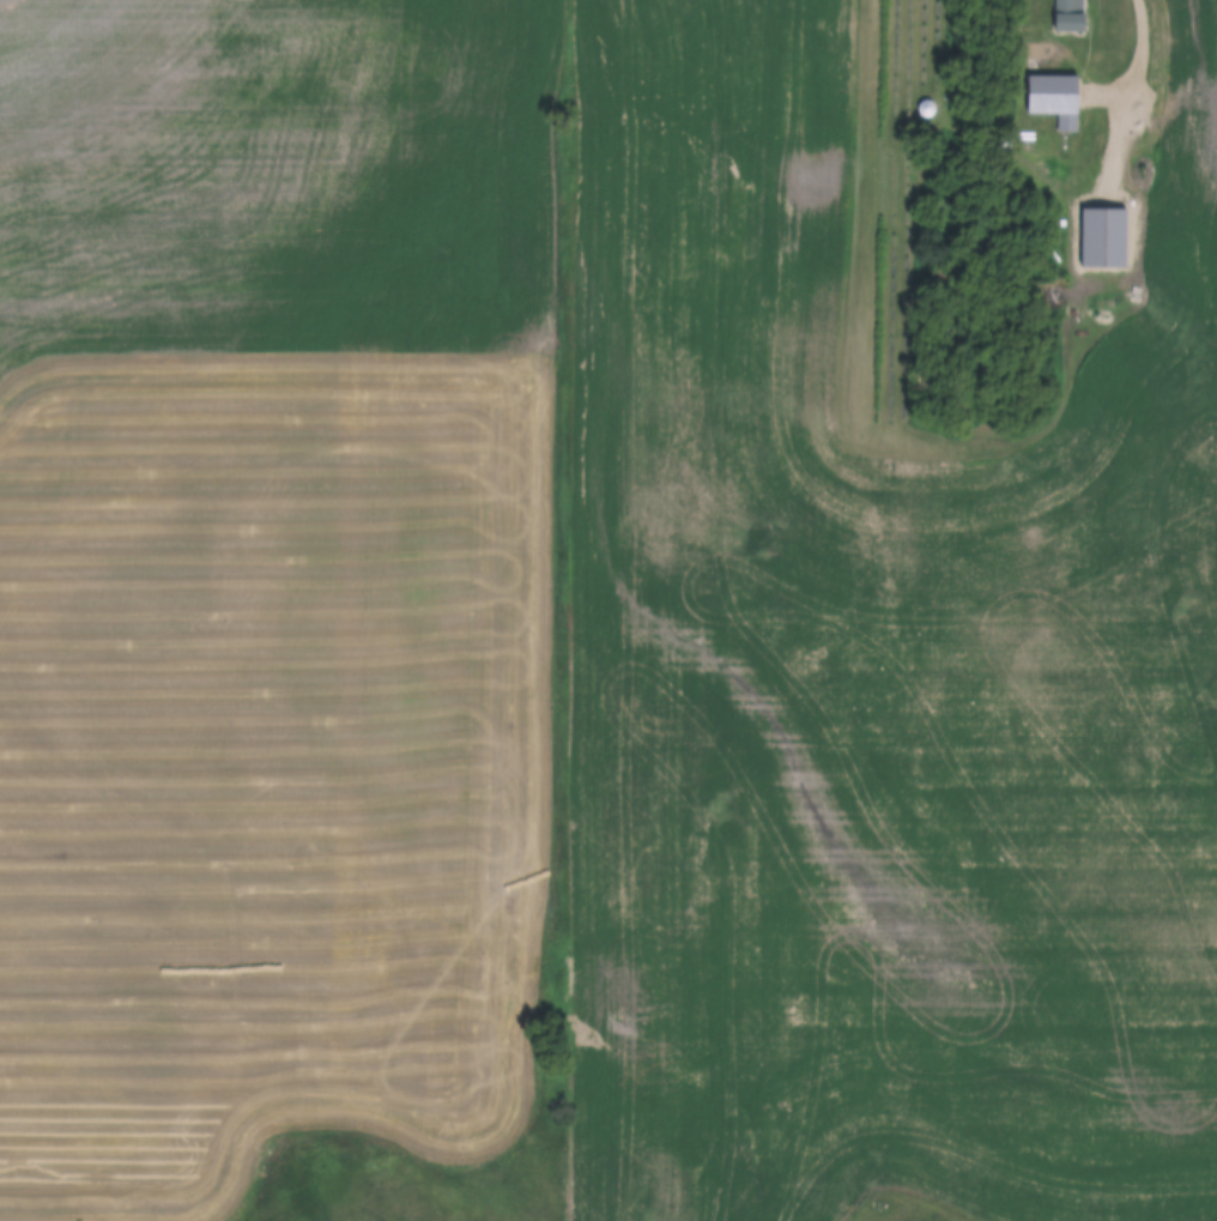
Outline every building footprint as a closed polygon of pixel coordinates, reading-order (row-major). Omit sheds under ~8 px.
[(1053,34),(1089,34),(1089,0),(1053,0),(1053,34)] [(1035,66),(1082,68),(1080,108),(1034,105),(1035,66)]
